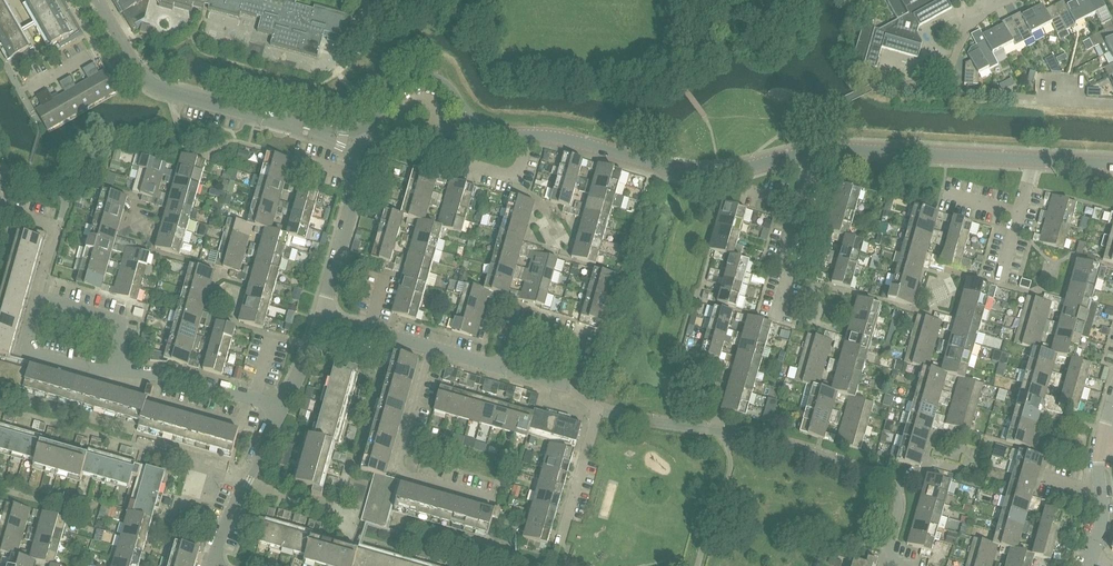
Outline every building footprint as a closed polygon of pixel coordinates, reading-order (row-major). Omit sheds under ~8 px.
[(8,61),(30,49),(1,0),(0,0),(0,47),(8,61)] [(63,0),(26,0),(26,1),(27,3),(24,5),(48,47),(58,42),(61,47),(83,34),(63,0)] [(123,13),(127,11),(135,25),(145,19),(150,0),(115,0),(123,13)] [(159,4),(159,6),(173,10),(174,6),(192,11),(194,6),(204,8),(205,4),(209,5),(208,9),(240,18),(241,14),(261,19),(257,32),(273,36),(270,45),(318,58),(323,36),(328,37),(327,40),(343,44),(345,38),(346,38),(350,20),(347,14),(314,5),(313,8),(296,3),(297,0),(157,0),(159,4)] [(865,25),(863,25),(852,60),(876,67),(879,58),(882,47),(918,58),(922,42),(917,33),(919,26),(952,8),(947,0),(886,0),(897,20),(879,30),(872,28),(874,21),(866,19),(865,25)] [(1063,0),(1054,5),(1066,29),(1075,25),(1075,24),(1086,19),(1076,1),(1066,6),(1063,0)] [(1089,1),(1089,0),(1077,0),(1076,1),(1086,19),(1096,14),(1104,30),(1112,25),(1100,0),(1091,0),(1089,1)] [(1042,5),(1032,10),(1041,28),(1051,23),(1057,34),(1060,40),(1069,35),(1066,29),(1054,5),(1045,10),(1042,5)] [(1020,12),(1011,17),(1023,41),(1033,37),(1031,34),(1041,28),(1032,10),(1021,15),(1020,12)] [(1003,25),(993,30),(1003,48),(1006,55),(1025,45),(1023,41),(1011,17),(1002,22),(1003,25)] [(142,24),(140,31),(140,32),(150,35),(152,27),(142,24)] [(1104,55),(1112,50),(1112,25),(1104,30),(1089,38),(1094,47),(1098,45),(1104,55)] [(992,53),(1003,48),(993,30),(983,35),(985,40),(976,45),(988,69),(998,64),(992,53)] [(1082,42),(1085,47),(1092,44),(1089,38),(1082,42)] [(965,63),(964,83),(978,84),(978,74),(988,69),(976,45),(971,47),(968,53),(971,60),(965,63)] [(1104,55),(1109,65),(1104,67),(1109,77),(1112,74),(1112,50),(1104,55)] [(1061,72),(1053,55),(1044,60),(1051,72),(1061,72)] [(94,63),(88,66),(91,71),(97,68),(94,63)] [(88,66),(82,69),(85,74),(91,71),(88,66)] [(106,69),(100,73),(98,71),(92,74),(106,97),(118,90),(106,69)] [(88,80),(82,83),(94,104),(106,97),(92,74),(87,77),(88,80)] [(70,76),(65,79),(68,85),(74,81),(70,76)] [(1093,77),(1088,80),(1092,86),(1097,83),(1093,77)] [(65,79),(59,83),(62,88),(68,85),(65,79)] [(82,83),(77,87),(75,84),(69,87),(83,110),(94,104),(82,83)] [(65,93),(59,97),(71,117),(83,110),(69,87),(64,91),(65,93)] [(47,89),(42,93),(45,98),(50,95),(47,89)] [(42,93),(36,96),(39,101),(45,98),(42,93)] [(59,97),(54,100),(52,98),(47,101),(60,124),(71,117),(59,97)] [(42,107),(36,110),(48,131),(60,124),(47,101),(41,104),(42,107)] [(237,157),(248,160),(250,153),(239,149),(237,157)] [(267,153),(264,165),(288,172),(291,160),(288,159),(267,153)] [(544,153),(542,160),(548,162),(550,155),(544,153)] [(184,155),(182,155),(179,166),(181,167),(203,173),(206,161),(184,155)] [(583,160),(564,155),(560,167),(579,173),(583,160)] [(140,158),(142,159),(139,168),(163,175),(166,175),(170,176),(172,171),(165,169),(167,163),(143,156),(143,157),(141,156),(140,158)] [(109,168),(119,171),(121,163),(112,161),(109,168)] [(585,168),(596,171),(598,164),(587,161),(585,168)] [(622,171),(603,166),(601,165),(598,164),(594,176),(597,177),(621,184),(622,181),(619,180),(622,171)] [(261,167),(263,168),(260,177),(285,184),(288,172),(264,165),(262,165),(261,167)] [(179,166),(177,172),(175,178),(199,185),(202,177),(207,178),(208,175),(202,174),(203,173),(181,167),(179,166)] [(560,167),(557,179),(576,184),(579,173),(560,167)] [(139,168),(137,177),(135,177),(134,179),(160,186),(163,175),(139,168)] [(435,175),(414,169),(410,180),(434,187),(438,175),(435,175)] [(230,180),(232,173),(224,171),(222,178),(230,180)] [(232,173),(230,180),(236,181),(238,174),(232,173)] [(254,175),(251,187),(281,195),(285,184),(260,177),(254,175)] [(10,178),(4,176),(2,184),(8,186),(10,178)] [(615,195),(618,186),(620,186),(621,184),(594,176),(591,188),(615,195)] [(197,194),(199,185),(175,178),(174,184),(172,189),(196,196),(202,198),(203,196),(197,194)] [(471,198),(475,186),(450,178),(447,191),(471,198)] [(153,197),(158,199),(163,200),(165,194),(159,192),(160,186),(134,179),(133,182),(135,182),(133,191),(143,194),(148,196),(153,197)] [(557,179),(554,190),(572,195),(576,184),(557,179)] [(591,188),(593,182),(582,179),(580,185),(587,187),(591,188)] [(410,180),(407,192),(431,199),(434,187),(410,180)] [(227,191),(229,186),(230,183),(224,181),(221,189),(227,191)] [(861,190),(842,185),(837,183),(833,195),(859,203),(860,200),(858,200),(861,190)] [(1,192),(6,193),(8,186),(2,184),(0,190),(0,192),(1,192)] [(587,187),(580,185),(579,191),(589,194),(591,188),(587,187)] [(257,189),(256,191),(254,200),(278,207),(281,195),(251,187),(257,189)] [(316,202),(319,193),(300,188),(297,200),(317,206),(322,207),(323,204),(316,202)] [(612,206),(615,195),(591,188),(588,199),(612,206)] [(193,208),(196,196),(172,189),(171,192),(170,195),(169,202),(174,203),(188,207),(193,208)] [(551,202),(564,205),(569,207),(572,195),(554,190),(551,202)] [(127,197),(103,191),(100,203),(124,209),(127,197)] [(447,191),(444,202),(468,209),(471,198),(447,191)] [(407,192),(404,203),(428,210),(431,199),(407,192)] [(226,197),(224,204),(229,205),(230,199),(232,200),(234,195),(227,193),(226,197)] [(854,214),(857,205),(859,205),(859,203),(833,195),(830,207),(854,214)] [(888,195),(886,202),(892,204),(894,197),(888,195)] [(1076,202),(1053,195),(1049,207),(1073,214),(1076,202)] [(534,202),(510,196),(507,208),(531,214),(534,202)] [(609,218),(612,206),(588,199),(585,211),(609,218)] [(254,200),(251,209),(250,208),(249,211),(275,219),(278,207),(254,200)] [(297,200),(293,211),(312,216),(315,208),(317,208),(317,206),(297,200)] [(486,201),(483,212),(490,214),(493,203),(486,201)] [(193,208),(188,207),(174,203),(169,202),(167,208),(166,210),(165,213),(192,220),(192,218),(190,217),(193,208)] [(444,202),(441,214),(466,221),(467,218),(465,218),(468,209),(444,202)] [(574,208),(579,210),(581,210),(584,211),(586,205),(576,202),(574,208)] [(100,203),(98,210),(93,209),(92,213),(121,221),(124,209),(100,203)] [(404,203),(401,215),(403,215),(408,217),(413,218),(414,218),(418,220),(419,220),(425,222),(428,210),(404,203)] [(746,210),(728,204),(722,203),(719,215),(743,222),(746,210)] [(915,206),(911,218),(935,225),(938,212),(935,212),(933,211),(915,206)] [(852,223),(854,214),(830,207),(827,218),(853,226),(853,225),(861,228),(861,225),(852,223)] [(1049,207),(1046,219),(1070,225),(1073,214),(1049,207)] [(507,208),(504,219),(527,226),(531,214),(507,208)] [(385,210),(381,222),(400,228),(403,215),(401,215),(385,210)] [(250,214),(247,223),(247,224),(253,225),(256,226),(260,227),(265,229),(270,231),(271,230),(272,230),(275,219),(249,211),(248,213),(250,214)] [(293,211),(290,223),(311,228),(311,229),(314,230),(315,227),(309,225),(312,216),(293,211)] [(605,229),(609,218),(585,211),(582,220),(581,223),(605,229)] [(475,221),(480,222),(483,214),(478,212),(475,221)] [(1094,212),(1092,219),(1100,221),(1102,214),(1094,212)] [(96,218),(93,226),(117,232),(121,221),(92,213),(91,217),(96,218)] [(186,231),(189,222),(191,223),(192,220),(165,213),(162,224),(186,231)] [(325,213),(323,219),(330,222),(332,215),(325,213)] [(461,232),(464,223),(466,224),(466,221),(441,214),(437,225),(442,227),(461,232)] [(739,233),(743,222),(719,215),(716,226),(739,233)] [(763,227),(770,229),(773,217),(768,215),(767,220),(765,219),(763,227)] [(1081,216),(1078,228),(1088,231),(1092,219),(1081,216)] [(908,220),(910,220),(908,230),(931,236),(935,225),(911,218),(909,217),(908,220)] [(972,222),(953,217),(950,229),(969,234),(972,222)] [(229,218),(226,227),(224,227),(224,229),(249,237),(253,225),(247,224),(247,223),(229,218)] [(830,232),(835,234),(845,236),(848,237),(850,228),(852,228),(853,226),(827,218),(824,230),(829,232),(830,232)] [(504,219),(500,231),(524,237),(527,226),(504,219)] [(1046,219),(1043,230),(1069,237),(1069,235),(1067,234),(1070,225),(1046,219)] [(418,220),(416,227),(415,232),(439,239),(442,227),(437,225),(434,224),(430,223),(425,222),(419,220),(418,220)] [(381,222),(378,234),(397,239),(400,228),(381,222)] [(305,240),(308,231),(310,231),(311,229),(311,228),(290,223),(287,234),(289,235),(305,240)] [(602,241),(605,229),(581,223),(578,234),(602,241)] [(184,240),(186,231),(162,224),(159,236),(185,243),(186,241),(184,240)] [(93,226),(90,237),(114,243),(116,235),(117,232),(93,226)] [(736,244),(739,233),(716,226),(712,237),(736,244)] [(225,232),(222,241),(246,248),(249,237),(224,229),(223,232),(225,232)] [(289,235),(287,234),(282,233),(277,231),(272,230),(271,230),(270,231),(265,229),(262,241),(288,248),(289,245),(287,245),(289,235)] [(950,229),(947,240),(965,246),(969,234),(950,229)] [(357,230),(354,240),(360,241),(362,232),(357,230)] [(908,230),(905,238),(903,238),(902,240),(928,247),(931,236),(908,230)] [(1039,242),(1063,249),(1066,239),(1068,240),(1069,237),(1043,230),(1039,242)] [(500,231),(497,243),(521,249),(524,239),(524,237),(500,231)] [(45,241),(46,239),(47,235),(38,232),(36,238),(18,233),(15,244),(39,251),(42,240),(44,240),(45,241)] [(436,250),(439,239),(415,232),(412,243),(436,250)] [(461,240),(468,241),(470,234),(463,233),(461,240)] [(378,234),(375,245),(393,250),(397,239),(378,234)] [(599,252),(602,241),(578,234),(575,246),(599,252)] [(845,236),(835,234),(833,240),(843,243),(841,248),(860,254),(863,241),(848,237),(845,236)] [(1110,237),(1104,235),(1101,247),(1106,248),(1112,250),(1112,238),(1110,237)] [(180,255),(182,245),(185,246),(185,243),(159,236),(155,248),(180,255)] [(114,243),(90,237),(87,249),(111,255),(114,243)] [(469,237),(467,246),(474,248),(476,238),(469,237)] [(720,253),(726,254),(730,255),(733,256),(736,244),(712,237),(709,249),(715,251),(720,253)] [(901,243),(904,244),(901,252),(925,259),(928,247),(902,240),(901,243)] [(947,240),(943,252),(962,257),(965,246),(947,240)] [(222,241),(220,250),(218,250),(217,252),(243,260),(246,248),(222,241)] [(283,259),(285,250),(287,250),(288,248),(262,241),(259,252),(283,259)] [(433,262),(436,250),(412,243),(409,255),(433,262)] [(497,243),(494,254),(518,261),(521,249),(497,243)] [(36,263),(39,251),(15,244),(12,256),(36,263)] [(118,251),(124,253),(126,247),(125,246),(120,245),(118,251)] [(385,261),(389,262),(390,263),(393,250),(375,245),(371,257),(385,261)] [(571,258),(596,264),(599,252),(575,246),(571,258)] [(135,249),(131,248),(126,247),(124,253),(123,259),(147,265),(150,254),(135,249)] [(841,248),(838,260),(857,265),(860,254),(841,248)] [(1112,263),(1112,250),(1106,248),(1103,260),(1112,263)] [(87,249),(84,260),(107,267),(111,255),(87,249)] [(548,256),(542,255),(537,253),(533,252),(532,251),(527,250),(527,251),(525,257),(532,259),(530,264),(554,271),(558,259),(548,256)] [(231,269),(237,271),(240,272),(243,260),(217,252),(216,255),(218,255),(215,265),(216,265),(231,269)] [(279,271),(283,259),(259,252),(255,264),(279,271)] [(901,252),(898,262),(897,261),(896,264),(921,271),(922,267),(925,259),(901,252)] [(943,252),(941,258),(937,257),(937,256),(932,254),(930,261),(936,263),(941,264),(946,266),(959,269),(962,257),(943,252)] [(494,254),(491,265),(514,272),(518,261),(494,254)] [(978,254),(975,261),(982,263),(984,256),(978,254)] [(429,273),(433,262),(409,255),(405,266),(429,273)] [(730,255),(726,268),(745,273),(749,261),(733,256),(730,255)] [(32,274),(36,263),(12,256),(8,267),(32,274)] [(123,259),(120,270),(144,277),(146,268),(148,269),(149,266),(147,265),(123,259)] [(84,260),(80,272),(104,278),(107,267),(84,260)] [(838,260),(835,271),(853,276),(857,265),(838,260)] [(1097,279),(1101,267),(1081,261),(1076,260),(1073,272),(1097,279)] [(252,275),(276,282),(279,271),(255,264),(252,275)] [(530,264),(527,276),(551,283),(554,271),(530,264)] [(897,266),(894,276),(918,283),(921,271),(896,264),(895,266),(897,266)] [(191,265),(188,275),(186,274),(185,276),(211,284),(214,272),(212,271),(191,265)] [(491,265),(487,277),(511,284),(514,272),(491,265)] [(426,285),(429,274),(429,273),(405,266),(403,275),(402,278),(426,285)] [(29,286),(32,274),(8,267),(5,279),(29,286)] [(726,268),(723,279),(742,284),(745,273),(726,268)] [(615,275),(613,275),(594,269),(591,281),(615,288),(618,276),(615,275)] [(120,270),(116,282),(142,289),(143,287),(141,286),(144,277),(120,270)] [(832,283),(850,288),(853,276),(835,271),(832,283)] [(77,284),(95,289),(98,290),(101,290),(104,278),(80,272),(77,284)] [(1094,291),(1097,281),(1097,279),(1073,272),(1069,284),(1094,291)] [(273,291),(276,282),(252,275),(249,284),(249,287),(275,294),(276,291),(273,291)] [(186,280),(184,288),(208,295),(211,284),(185,276),(184,279),(186,280)] [(527,276),(525,282),(523,287),(548,294),(551,283),(527,276)] [(915,295),(917,287),(918,283),(894,276),(892,284),(890,284),(889,287),(915,295)] [(489,290),(496,292),(504,295),(508,296),(511,284),(487,277),(484,288),(489,290)] [(423,296),(426,285),(402,278),(399,290),(423,296)] [(26,297),(29,286),(5,279),(2,290),(26,297)] [(723,279),(720,290),(739,296),(742,284),(723,279)] [(1019,287),(1029,289),(1031,282),(1021,279),(1019,287)] [(991,286),(967,280),(964,292),(987,298),(993,299),(996,288),(991,287),(991,286)] [(591,281),(588,293),(612,300),(615,288),(591,281)] [(113,294),(137,301),(140,292),(141,292),(142,289),(116,282),(113,294)] [(487,297),(494,299),(496,292),(489,290),(484,288),(465,283),(463,293),(461,292),(460,294),(486,302),(487,297)] [(1098,304),(1101,293),(1094,291),(1069,284),(1066,295),(1098,304)] [(269,305),(272,296),(274,296),(275,294),(249,287),(248,289),(246,298),(251,300),(269,305)] [(520,299),(524,300),(545,306),(548,294),(523,287),(520,299)] [(888,299),(906,304),(911,306),(915,295),(889,287),(889,289),(890,290),(888,299)] [(184,288),(181,298),(179,297),(179,299),(204,307),(208,295),(184,288)] [(26,297),(2,290),(0,297),(0,302),(23,309),(26,297)] [(420,308),(423,296),(399,290),(396,301),(420,308)] [(717,302),(736,308),(739,296),(720,290),(717,302)] [(964,292),(962,298),(960,303),(984,310),(987,298),(964,292)] [(588,293),(585,301),(581,300),(580,303),(608,311),(612,300),(588,293)] [(461,298),(459,306),(483,313),(486,302),(460,294),(459,297),(461,298)] [(1094,315),(1098,304),(1066,295),(1066,297),(1063,306),(1066,307),(1094,315)] [(739,307),(745,310),(749,298),(743,296),(739,307)] [(1027,296),(1024,305),(1022,305),(1022,307),(1048,315),(1051,303),(1048,302),(1043,300),(1027,296)] [(881,304),(857,298),(854,310),(878,317),(881,304)] [(180,303),(177,312),(201,319),(204,307),(179,299),(178,302),(180,303)] [(267,314),(269,305),(251,300),(248,311),(269,317),(269,315),(267,314)] [(392,313),(397,315),(416,320),(419,311),(424,312),(425,309),(420,308),(396,301),(392,313)] [(23,309),(0,302),(0,315),(19,320),(23,309)] [(585,318),(590,319),(595,321),(600,322),(602,323),(605,323),(608,311),(580,303),(579,306),(584,307),(581,316),(585,318)] [(981,321),(982,318),(984,310),(960,303),(957,315),(981,321)] [(459,306),(456,316),(454,315),(454,317),(480,325),(483,313),(459,306)] [(1091,327),(1094,315),(1063,306),(1060,318),(1091,327)] [(1112,319),(1112,308),(1107,306),(1104,314),(1108,316),(1107,319),(1112,321),(1112,319)] [(732,312),(714,307),(710,319),(729,324),(732,312)] [(1023,310),(1020,319),(1045,326),(1048,315),(1022,307),(1021,310),(1023,310)] [(135,308),(133,315),(142,318),(144,310),(135,308)] [(263,328),(266,319),(268,319),(269,317),(248,311),(242,309),(239,322),(263,328)] [(874,328),(877,319),(878,317),(854,310),(851,321),(874,328)] [(177,312),(175,321),(173,320),(172,322),(198,330),(201,319),(177,312)] [(19,320),(0,315),(0,327),(16,332),(19,320)] [(917,315),(914,324),(913,324),(912,326),(938,333),(941,322),(938,321),(933,319),(917,315)] [(977,332),(980,323),(981,321),(957,315),(957,316),(954,326),(977,332)] [(769,333),(772,323),(750,317),(747,316),(744,329),(770,336),(771,333),(769,333)] [(452,330),(476,337),(477,332),(480,325),(454,317),(453,321),(455,321),(452,330)] [(1081,337),(1088,339),(1091,327),(1060,318),(1056,330),(1081,337)] [(710,319),(707,331),(730,337),(736,339),(737,332),(732,331),(728,328),(729,324),(710,319)] [(1016,328),(1015,330),(1041,338),(1045,326),(1020,319),(1018,328),(1016,328)] [(871,340),(872,337),(874,328),(851,321),(847,333),(871,340)] [(173,326),(171,335),(194,341),(198,330),(172,322),(171,325),(173,326)] [(213,334),(232,340),(234,340),(235,338),(233,337),(235,328),(222,324),(217,322),(217,323),(213,334)] [(913,329),(910,338),(935,345),(938,333),(912,326),(911,329),(913,329)] [(974,344),(977,333),(977,332),(954,326),(951,338),(974,344)] [(13,344),(16,332),(0,327),(0,341),(13,344)] [(765,347),(767,338),(769,338),(770,336),(744,329),(741,340),(765,347)] [(1016,333),(1014,343),(1033,348),(1038,349),(1041,338),(1015,330),(1015,333),(1016,333)] [(1080,346),(1079,346),(1081,337),(1056,330),(1053,341),(1078,348),(1080,348),(1080,346)] [(707,331),(704,342),(722,347),(723,344),(729,343),(730,337),(707,331)] [(823,338),(808,333),(804,346),(828,352),(831,340),(828,339),(823,338)] [(868,351),(870,342),(871,340),(847,333),(847,335),(844,345),(868,351)] [(213,334),(210,346),(229,351),(232,340),(213,334)] [(171,335),(167,346),(191,353),(194,341),(171,335)] [(906,346),(905,349),(932,356),(935,345),(910,338),(908,347),(906,346)] [(971,355),(974,346),(974,344),(951,338),(947,349),(971,355)] [(762,358),(762,356),(765,347),(741,340),(738,352),(762,358)] [(13,344),(0,341),(0,354),(9,356),(12,347),(13,344)] [(1053,341),(1052,346),(1050,353),(1051,353),(1057,354),(1062,356),(1067,357),(1071,359),(1075,360),(1078,348),(1053,341)] [(714,358),(719,359),(722,347),(704,342),(700,354),(714,358)] [(864,363),(865,360),(868,351),(844,345),(841,356),(864,363)] [(185,364),(188,365),(191,353),(167,346),(165,353),(158,351),(151,351),(150,361),(168,362),(168,359),(182,364),(185,364)] [(210,346),(207,357),(228,363),(228,361),(226,360),(229,351),(210,346)] [(804,346),(801,357),(825,364),(828,352),(804,346)] [(1041,350),(1038,349),(1033,348),(1032,349),(1025,347),(1022,357),(1029,360),(1053,366),(1057,354),(1051,353),(1050,353),(1046,351),(1041,350)] [(906,352),(904,361),(923,367),(923,366),(928,368),(932,356),(905,349),(905,352),(906,352)] [(947,349),(944,360),(968,367),(975,369),(978,357),(971,355),(947,349)] [(758,370),(761,361),(762,358),(738,352),(734,363),(758,370)] [(9,356),(0,354),(0,383),(12,386),(18,368),(6,364),(9,356)] [(418,360),(394,354),(391,365),(415,372),(418,360)] [(861,375),(864,365),(864,363),(841,356),(837,368),(861,375)] [(222,375),(225,366),(227,366),(228,363),(207,357),(204,369),(222,375)] [(801,357),(797,369),(822,375),(825,364),(801,357)] [(875,365),(890,369),(892,362),(878,358),(875,365)] [(1090,364),(1075,360),(1071,359),(1068,371),(1089,377),(1090,374),(1088,374),(1090,364)] [(901,371),(903,362),(896,360),(894,369),(901,371)] [(959,377),(964,379),(968,367),(944,360),(941,372),(946,374),(952,375),(956,376),(959,377)] [(1029,360),(1026,371),(1050,378),(1053,366),(1029,360)] [(782,364),(773,361),(773,364),(773,365),(776,365),(773,374),(779,376),(782,364)] [(756,379),(758,370),(734,363),(732,373),(731,375),(755,381),(757,382),(758,379),(756,379)] [(30,365),(29,371),(30,371),(24,390),(30,391),(36,393),(42,369),(37,367),(30,365)] [(391,365),(388,377),(412,384),(415,372),(391,365)] [(233,378),(240,380),(243,368),(236,366),(233,378)] [(309,436),(296,484),(314,488),(312,494),(322,497),(323,491),(321,490),(334,444),(339,445),(359,375),(357,374),(358,369),(348,366),(347,372),(334,368),(315,438),(309,436)] [(923,366),(923,367),(920,376),(919,376),(918,378),(943,386),(946,374),(941,372),(941,371),(935,370),(931,369),(928,368),(923,366)] [(30,371),(29,371),(18,368),(12,386),(24,390),(30,371)] [(451,377),(453,370),(446,368),(443,380),(450,382),(451,377)] [(858,386),(859,383),(861,375),(837,368),(834,379),(858,386)] [(36,393),(47,396),(54,372),(42,369),(36,393)] [(813,385),(819,387),(822,375),(797,369),(794,380),(813,385)] [(1017,381),(1023,383),(1041,388),(1047,390),(1050,378),(1026,371),(1020,369),(1017,381)] [(1089,378),(1089,377),(1068,371),(1065,382),(1084,388),(1086,379),(1088,379),(1089,378)] [(47,396),(59,400),(66,375),(54,372),(47,396)] [(59,400),(70,403),(77,379),(66,375),(59,400)] [(752,393),(754,384),(755,381),(731,375),(728,386),(752,393)] [(388,377),(385,389),(408,395),(412,384),(388,377)] [(981,393),(983,385),(964,379),(959,377),(956,389),(982,396),(983,394),(981,393)] [(919,381),(916,390),(940,397),(943,386),(918,378),(917,381),(919,381)] [(70,403),(82,406),(89,382),(77,379),(70,403)] [(847,396),(850,397),(854,398),(858,386),(834,379),(831,390),(832,390),(831,391),(837,393),(842,394),(847,396)] [(82,406),(93,409),(100,385),(89,382),(82,406)] [(1065,382),(1061,394),(1082,400),(1083,397),(1081,397),(1084,388),(1065,382)] [(1023,383),(1019,394),(1043,401),(1047,390),(1041,388),(1023,383)] [(502,391),(506,392),(514,394),(516,387),(504,384),(502,391)] [(112,389),(100,385),(93,409),(105,413),(112,389)] [(149,396),(150,397),(153,387),(147,385),(144,395),(146,395),(149,396)] [(362,385),(360,391),(367,393),(369,387),(362,385)] [(813,385),(810,397),(833,404),(837,393),(831,391),(832,390),(831,390),(826,389),(822,388),(819,387),(813,385)] [(441,386),(434,411),(446,414),(453,390),(441,386)] [(749,404),(749,402),(752,393),(728,386),(725,398),(749,404)] [(123,392),(112,389),(105,413),(116,416),(123,392)] [(385,389),(381,400),(405,407),(408,395),(385,389)] [(956,389),(953,401),(977,408),(979,399),(981,399),(982,396),(956,389)] [(446,414),(448,415),(458,417),(464,393),(453,390),(446,414)] [(916,390),(913,402),(936,409),(940,397),(916,390)] [(358,397),(366,399),(367,393),(360,391),(358,397)] [(539,394),(527,391),(525,398),(530,399),(528,404),(536,406),(539,394)] [(136,395),(123,392),(116,416),(129,419),(136,395)] [(458,417),(470,421),(476,397),(464,393),(458,417)] [(1019,394),(1017,403),(1016,406),(1040,413),(1041,411),(1043,401),(1019,394)] [(1077,412),(1080,402),(1082,402),(1082,400),(1061,394),(1058,406),(1059,406),(1064,408),(1077,412)] [(131,420),(140,423),(141,423),(146,404),(148,399),(138,396),(136,395),(129,419),(131,420)] [(470,421),(481,424),(488,400),(476,397),(470,421)] [(810,397),(806,409),(830,416),(833,404),(810,397)] [(868,401),(861,400),(854,398),(850,397),(847,408),(872,415),(873,413),(871,412),(874,403),(868,401)] [(721,410),(745,417),(749,404),(725,398),(721,410)] [(381,400),(378,412),(402,419),(405,407),(381,400)] [(481,424),(492,427),(499,403),(488,400),(481,424)] [(953,401),(949,412),(975,420),(976,417),(974,417),(977,408),(953,401)] [(913,402),(910,413),(909,414),(933,420),(936,409),(913,402)] [(510,406),(499,403),(492,427),(504,430),(510,406)] [(139,428),(151,431),(157,407),(146,404),(141,423),(140,423),(139,428)] [(504,430),(515,434),(522,410),(510,406),(504,430)] [(1016,406),(1013,417),(1037,424),(1040,413),(1016,406)] [(169,411),(157,407),(151,431),(162,435),(169,411)] [(847,408),(843,419),(867,426),(870,417),(872,418),(872,415),(847,408)] [(806,409),(803,420),(827,427),(828,422),(830,416),(806,409)] [(515,434),(527,437),(528,434),(531,421),(533,413),(522,410),(515,434)] [(574,448),(578,435),(581,424),(534,410),(533,413),(531,421),(528,434),(531,435),(529,444),(534,445),(536,437),(574,448)] [(181,414),(169,411),(162,435),(174,438),(181,414)] [(354,412),(352,418),(360,420),(362,414),(354,412)] [(378,412),(375,424),(398,430),(402,419),(378,412)] [(970,431),(973,422),(975,422),(975,420),(949,412),(946,424),(950,425),(955,427),(970,431)] [(5,413),(4,418),(3,420),(9,422),(11,414),(5,413)] [(17,416),(11,414),(9,422),(15,423),(17,416)] [(192,417),(181,414),(174,438),(185,441),(192,417)] [(909,414),(906,425),(930,432),(931,429),(933,420),(909,414)] [(204,420),(192,417),(185,441),(197,444),(204,420)] [(1013,417),(1010,426),(1008,425),(1007,429),(1009,429),(1033,436),(1037,424),(1013,417)] [(843,419),(840,431),(866,438),(867,436),(864,435),(867,426),(843,419)] [(215,424),(204,420),(197,444),(208,448),(215,424)] [(820,439),(823,439),(827,427),(823,426),(803,420),(799,433),(820,439)] [(35,421),(32,428),(38,430),(41,423),(35,421)] [(47,424),(41,423),(38,430),(45,432),(47,424)] [(227,427),(215,424),(208,448),(220,451),(227,427)] [(375,424),(372,435),(395,442),(398,430),(375,424)] [(35,461),(34,466),(81,480),(83,474),(113,483),(112,487),(117,488),(118,484),(129,487),(132,476),(138,477),(129,510),(128,511),(144,516),(145,514),(147,506),(155,508),(165,472),(141,465),(141,468),(137,467),(136,466),(137,464),(112,457),(89,451),(88,456),(41,443),(43,437),(0,425),(0,451),(35,461)] [(906,425),(903,436),(927,443),(930,432),(906,425)] [(350,426),(348,432),(356,434),(358,428),(350,426)] [(54,429),(48,427),(46,435),(52,437),(54,429)] [(235,442),(239,430),(227,427),(220,451),(232,454),(235,442)] [(60,431),(54,429),(52,437),(58,438),(60,431)] [(1006,441),(1025,446),(1030,448),(1033,436),(1009,429),(1006,441)] [(837,443),(860,450),(863,440),(865,441),(866,438),(840,431),(837,443)] [(347,438),(354,440),(356,434),(348,432),(347,438)] [(924,454),(927,443),(903,436),(896,434),(893,446),(900,448),(924,454)] [(372,435),(368,447),(392,454),(395,442),(372,435)] [(77,436),(75,443),(81,445),(83,437),(77,436)] [(89,439),(83,437),(81,445),(87,447),(89,439)] [(92,437),(92,440),(90,445),(96,447),(98,439),(92,437)] [(105,441),(98,439),(96,447),(102,448),(105,441)] [(477,449),(486,451),(488,444),(479,441),(477,449)] [(570,462),(573,451),(550,444),(546,456),(570,462)] [(992,455),(1003,458),(1006,447),(995,444),(992,455)] [(122,446),(120,453),(126,455),(128,447),(122,446)] [(134,449),(128,447),(126,455),(132,457),(134,449)] [(368,447),(365,459),(389,465),(392,454),(368,447)] [(896,460),(914,465),(920,467),(924,454),(900,448),(898,448),(897,450),(899,451),(896,460)] [(1019,451),(1016,460),(1016,463),(1039,469),(1043,457),(1019,451)] [(333,460),(339,461),(341,454),(335,452),(333,460)] [(345,463),(347,456),(341,454),(339,461),(345,463)] [(546,456),(543,467),(567,474),(570,462),(546,456)] [(362,470),(375,474),(385,477),(386,477),(389,465),(365,459),(362,470)] [(1036,481),(1039,469),(1016,463),(1010,461),(1007,473),(1012,474),(1036,481)] [(543,467),(540,479),(564,485),(567,474),(543,467)] [(361,521),(365,522),(390,529),(396,509),(395,509),(402,484),(402,481),(386,477),(385,477),(375,474),(361,521)] [(1012,474),(1009,486),(1033,492),(1036,481),(1012,474)] [(927,475),(926,480),(924,486),(948,493),(951,482),(946,481),(942,479),(937,478),(932,476),(930,476),(927,475)] [(326,484),(332,485),(334,478),(328,476),(326,484)] [(338,487),(340,479),(334,478),(332,485),(338,487)] [(540,479),(536,490),(560,497),(564,485),(540,479)] [(957,495),(961,485),(956,483),(952,493),(957,495)] [(395,509),(396,509),(397,509),(401,510),(408,512),(414,488),(408,486),(402,484),(395,509)] [(518,497),(521,487),(514,485),(511,495),(518,497)] [(944,505),(948,493),(924,486),(920,498),(944,505)] [(1009,486),(1006,497),(1030,504),(1033,494),(1033,492),(1009,486)] [(408,512),(419,515),(426,491),(414,488),(408,512)] [(536,490),(533,502),(557,509),(560,497),(536,490)] [(419,515),(430,519),(437,494),(426,491),(419,515)] [(430,519),(441,522),(448,498),(437,494),(430,519)] [(949,506),(956,508),(958,497),(951,496),(949,506)] [(1006,497),(1003,509),(1026,515),(1030,504),(1006,497)] [(441,522),(453,525),(460,501),(448,498),(441,522)] [(942,513),(944,505),(920,498),(917,509),(943,517),(944,514),(942,513)] [(453,525),(464,528),(471,504),(460,501),(453,525)] [(6,502),(3,514),(27,521),(31,509),(6,502)] [(533,502),(530,513),(554,520),(557,509),(533,502)] [(963,510),(971,513),(973,506),(965,503),(963,510)] [(464,528),(475,531),(482,507),(471,504),(464,528)] [(270,508),(263,507),(262,514),(268,516),(270,508)] [(487,535),(492,517),(498,518),(501,509),(497,508),(495,507),(494,509),(494,510),(486,508),(482,507),(475,531),(480,532),(487,535)] [(1051,509),(1046,507),(1045,507),(1042,519),(1060,525),(1064,513),(1051,509)] [(276,510),(270,508),(268,516),(274,517),(276,510)] [(285,511),(279,509),(277,517),(283,518),(285,511)] [(938,528),(940,519),(942,519),(943,517),(917,509),(914,521),(938,528)] [(1003,509),(999,520),(1023,527),(1026,515),(1003,509)] [(144,516),(128,511),(125,524),(149,530),(152,518),(144,516)] [(291,513),(285,511),(283,518),(289,520),(291,513)] [(962,511),(960,520),(968,523),(970,513),(962,511)] [(46,513),(43,513),(40,525),(66,532),(67,529),(65,528),(67,519),(46,513)] [(530,513),(526,525),(550,532),(554,520),(530,513)] [(0,525),(24,532),(27,521),(3,514),(0,525)] [(301,516),(295,514),(293,522),(299,523),(301,516)] [(305,525),(307,517),(301,516),(299,523),(305,525)] [(1042,519),(1038,531),(1057,536),(1060,525),(1042,519)] [(359,546),(358,551),(311,538),(312,533),(267,520),(266,522),(260,520),(257,530),(262,531),(259,544),(306,556),(304,562),(317,565),(431,565),(359,546)] [(316,521),(310,520),(308,527),(314,529),(316,521)] [(999,520),(996,532),(1020,538),(1023,527),(999,520)] [(320,531),(322,523),(316,521),(314,529),(320,531)] [(937,532),(938,528),(914,521),(910,532),(935,539),(939,540),(941,534),(937,532)] [(125,524),(122,535),(145,542),(149,530),(125,524)] [(21,544),(24,532),(0,525),(0,538),(21,544)] [(60,543),(63,534),(65,534),(66,532),(40,525),(36,536),(60,543)] [(526,525),(523,537),(529,539),(535,541),(541,542),(547,544),(550,532),(526,525)] [(1038,531),(1035,542),(1054,548),(1057,536),(1038,531)] [(931,551),(934,542),(935,539),(910,532),(907,543),(907,544),(921,549),(926,550),(931,551)] [(957,534),(948,532),(945,541),(954,544),(957,534)] [(996,532),(993,543),(998,544),(997,545),(1001,546),(1005,547),(1010,549),(1011,549),(1012,548),(1017,550),(1020,538),(996,532)] [(122,535),(118,547),(142,554),(145,542),(122,535)] [(57,554),(60,543),(36,536),(33,548),(57,554)] [(12,554),(18,555),(21,544),(0,538),(0,551),(12,554)] [(974,538),(971,547),(969,547),(968,549),(994,557),(997,545),(998,544),(993,543),(974,538)] [(545,552),(547,544),(541,542),(539,550),(545,552)] [(1035,542),(1032,554),(1034,555),(1050,560),(1054,548),(1035,542)] [(176,543),(172,555),(196,562),(199,550),(176,543)] [(118,547),(115,559),(139,565),(142,554),(118,547)] [(51,565),(54,565),(57,554),(33,548),(30,559),(37,561),(42,562),(47,564),(51,565)] [(1017,550),(1012,548),(1011,549),(1010,549),(1007,560),(1027,565),(1031,565),(1034,555),(1032,554),(1027,553),(1022,551),(1017,550)] [(967,561),(984,565),(992,565),(994,557),(968,549),(968,552),(970,552),(967,561)] [(9,565),(35,565),(37,561),(30,559),(25,557),(21,556),(18,555),(12,554),(9,565)] [(169,565),(195,565),(196,562),(172,555),(169,565)] [(448,557),(442,555),(440,563),(446,564),(448,557)]
